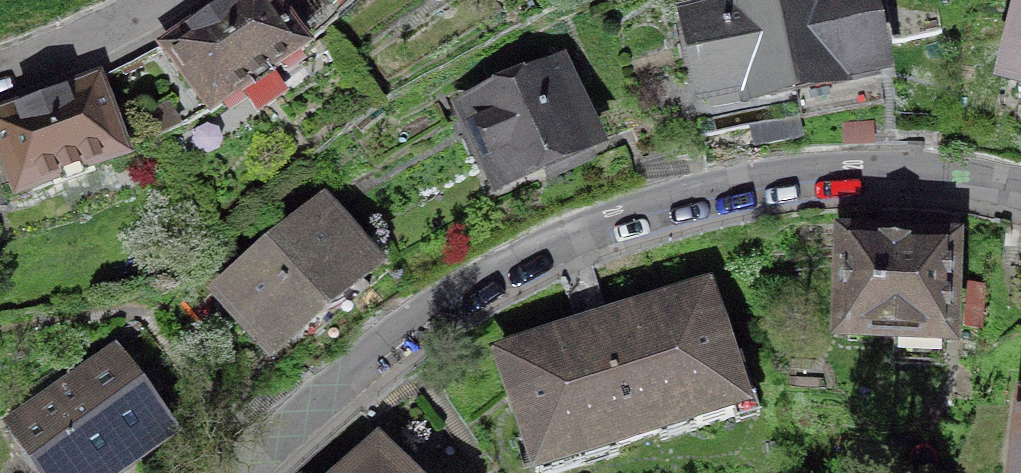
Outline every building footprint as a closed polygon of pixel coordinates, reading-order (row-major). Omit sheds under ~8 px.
[(166,46),(170,52),(202,100),(212,113),(304,51),(293,35),(269,0),(234,0),(212,15),(166,46)] [(777,3),(794,85),(834,77),(833,71),(876,63),(864,0),(789,0),(777,3)] [(893,41),(942,32),(935,0),(885,0),(889,19),(893,41)] [(794,85),(777,3),(756,7),(693,20),(709,97),(752,88),(753,94),(794,85)] [(588,142),(558,74),(509,95),(504,83),(485,92),(475,96),(480,108),(470,113),(500,181),(588,142)] [(0,117),(0,144),(19,197),(124,159),(120,149),(99,90),(96,83),(44,102),(0,117)] [(775,122),(751,127),(755,146),(802,136),(798,117),(775,122)] [(360,270),(319,223),(256,276),(235,293),(275,340),(360,270)] [(848,243),(844,335),(894,336),(894,353),(946,354),(949,247),(884,245),(848,243)] [(501,358),(537,472),(541,472),(539,467),(612,444),(614,449),(659,434),(658,429),(690,419),(693,430),(735,417),(733,411),(742,408),(706,293),(597,328),(501,358)] [(116,353),(55,394),(9,427),(29,457),(15,466),(19,472),(101,472),(168,427),(116,353)] [(378,449),(351,472),(400,472),(378,449)]
